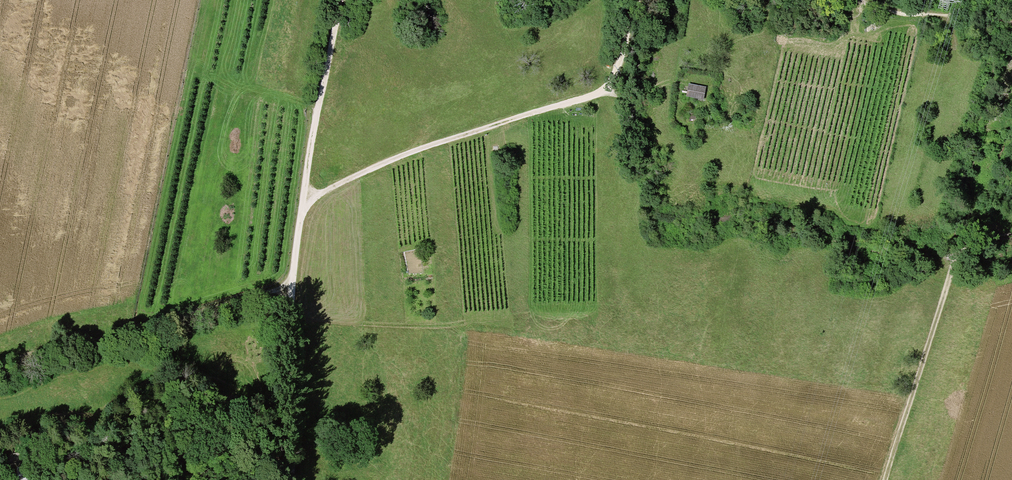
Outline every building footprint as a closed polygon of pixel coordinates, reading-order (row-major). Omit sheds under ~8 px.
[(687,97),(702,100),(704,90),(689,87),(687,97)] [(29,469),(17,470),(18,479),(35,479),(35,477),(34,475),(29,473),(29,469)]
